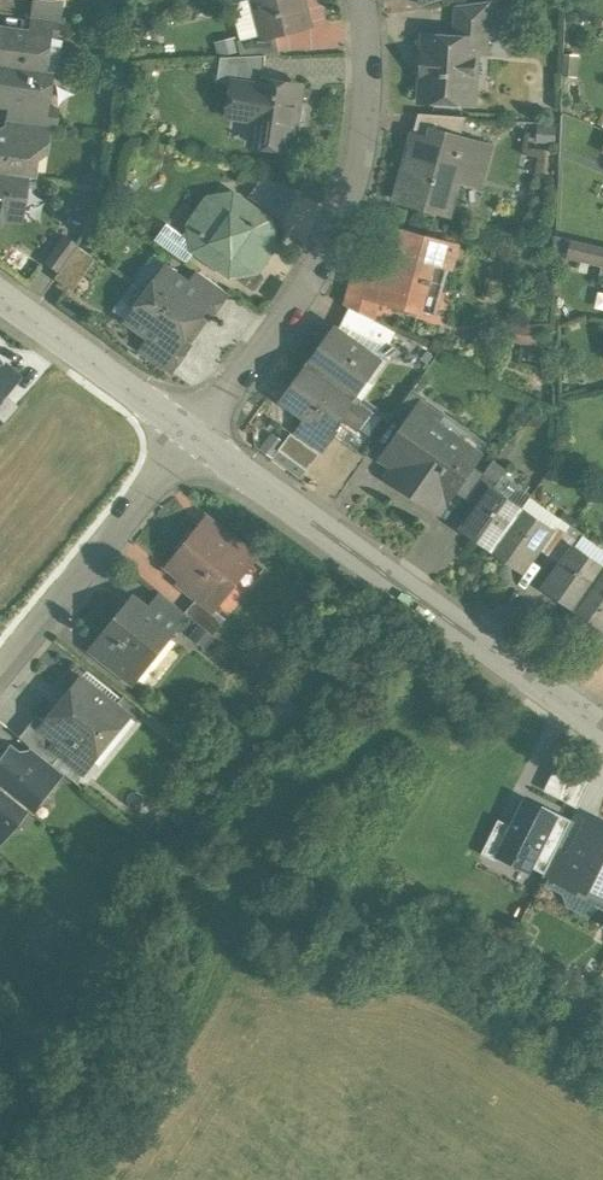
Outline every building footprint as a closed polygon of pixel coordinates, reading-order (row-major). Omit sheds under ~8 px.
[(30,17),(59,21),(63,0),(33,0),(30,17)] [(265,34),(266,38),(276,35),(309,27),(302,0),(256,0),(265,34)] [(490,1),(456,5),(453,39),(474,41),(473,52),(480,53),(486,53),(490,1)] [(59,21),(30,17),(27,34),(47,37),(47,39),(56,40),(59,21)] [(0,30),(0,66),(42,72),(47,39),(47,37),(27,34),(0,30)] [(265,34),(238,42),(241,56),(265,55),(281,54),(276,35),(266,38),(265,34)] [(453,39),(426,37),(421,100),(476,104),(480,53),(473,52),(474,41),(453,39)] [(575,61),(564,54),(563,75),(574,75),(575,61)] [(241,56),(221,57),(217,81),(233,84),(234,82),(259,86),(260,81),(262,81),(265,55),(241,56)] [(0,66),(0,103),(7,104),(24,106),(24,105),(45,108),(45,106),(50,73),(42,72),(0,66)] [(262,81),(260,81),(259,86),(234,82),(233,84),(229,116),(254,119),(251,143),(290,149),(296,107),(299,106),(302,89),(299,86),(262,81)] [(45,108),(24,105),(24,106),(7,104),(4,120),(14,122),(48,126),(54,127),(57,108),(45,106),(45,108)] [(457,116),(425,114),(418,141),(420,141),(421,137),(430,139),(433,130),(452,135),(457,116)] [(452,135),(433,130),(430,139),(421,137),(420,141),(412,169),(405,167),(396,201),(447,215),(459,171),(482,177),(490,145),(461,137),(466,117),(457,116),(452,135)] [(48,126),(14,122),(12,136),(46,141),(48,126)] [(0,135),(0,173),(25,177),(32,178),(34,161),(44,153),(46,141),(12,136),(0,135)] [(1,221),(7,217),(19,219),(25,177),(0,173),(0,221),(1,221)] [(303,191),(261,179),(248,197),(282,220),(303,191)] [(271,220),(233,193),(230,198),(227,196),(218,197),(214,203),(209,199),(191,224),(196,228),(192,234),(193,243),(197,245),(193,249),(231,276),(234,271),(237,274),(249,272),(252,268),(256,270),(273,245),(270,242),(272,238),(271,226),(268,224),(271,220)] [(454,246),(397,232),(381,288),(378,300),(379,301),(420,312),(428,285),(432,287),(433,284),(442,287),(454,246)] [(63,237),(44,262),(58,272),(77,246),(63,237)] [(597,245),(571,239),(567,256),(593,262),(597,245)] [(597,245),(593,262),(602,265),(602,247),(597,245)] [(190,283),(166,266),(146,293),(193,327),(207,308),(214,313),(219,305),(190,283)] [(228,293),(199,272),(190,283),(219,305),(228,293)] [(381,288),(354,281),(347,306),(349,307),(374,319),(379,301),(378,300),(381,288)] [(193,327),(146,293),(126,320),(150,338),(180,359),(185,351),(179,347),(193,327)] [(374,319),(349,307),(341,325),(370,339),(378,322),(374,319)] [(396,331),(378,322),(370,339),(388,348),(396,331)] [(379,361),(335,329),(309,364),(346,391),(358,375),(365,380),(379,361)] [(180,359),(150,338),(142,350),(171,371),(180,359)] [(346,391),(309,364),(285,400),(310,418),(311,417),(329,430),(330,430),(339,415),(341,412),(334,407),(345,392),(357,401),(358,400),(346,391)] [(14,379),(0,367),(0,395),(14,379)] [(412,390),(394,416),(405,427),(419,406),(421,407),(427,400),(412,390)] [(357,401),(345,392),(334,407),(341,412),(339,415),(354,425),(368,407),(358,400),(357,401)] [(15,408),(0,398),(0,424),(15,408)] [(421,407),(419,406),(405,427),(381,461),(407,479),(404,483),(440,508),(437,512),(439,513),(452,493),(470,468),(475,460),(431,430),(439,420),(421,407)] [(329,430),(311,417),(310,418),(300,432),(324,450),(336,434),(330,430),(329,430)] [(484,474),(467,498),(477,508),(489,490),(490,491),(506,470),(493,461),(484,474)] [(470,468),(452,493),(466,499),(467,498),(484,474),(470,468)] [(477,508),(461,531),(490,551),(519,511),(490,491),(489,490),(477,508)] [(519,511),(490,551),(520,572),(548,531),(519,511)] [(556,525),(539,548),(550,556),(566,533),(556,525)] [(215,541),(200,529),(174,561),(189,574),(180,585),(197,599),(210,609),(212,607),(252,555),(223,531),(215,541)] [(566,533),(550,556),(562,566),(575,548),(578,541),(566,533)] [(546,588),(575,609),(602,570),(602,568),(575,548),(562,566),(546,588)] [(575,609),(602,628),(602,570),(575,609)] [(186,613),(162,593),(146,612),(174,634),(189,616),(186,613)] [(197,599),(186,613),(189,616),(214,635),(227,619),(212,607),(210,609),(197,599)] [(144,615),(131,605),(95,649),(135,682),(174,634),(146,612),(144,615)] [(82,678),(46,722),(70,742),(61,754),(70,761),(79,750),(93,761),(113,735),(108,731),(123,711),(82,678)] [(46,722),(36,715),(18,737),(32,749),(52,765),(61,754),(70,742),(46,722)] [(52,765),(32,749),(23,760),(23,761),(53,785),(62,774),(52,765)] [(6,753),(0,760),(0,788),(27,810),(38,797),(44,796),(53,785),(23,761),(23,760),(14,752),(6,753)] [(580,778),(567,803),(578,809),(591,784),(580,778)] [(0,788),(0,834),(4,837),(12,826),(12,820),(22,807),(27,811),(27,810),(0,788)] [(518,860),(544,874),(556,851),(570,824),(525,800),(511,826),(495,858),(514,868),(518,860)] [(495,858),(511,826),(499,820),(481,855),(493,861),(495,858)] [(587,840),(579,841),(570,858),(558,881),(584,894),(586,890),(602,855),(602,830),(594,826),(587,840)] [(570,858),(556,851),(544,874),(558,881),(570,858)] [(586,890),(602,898),(602,855),(586,890)]
